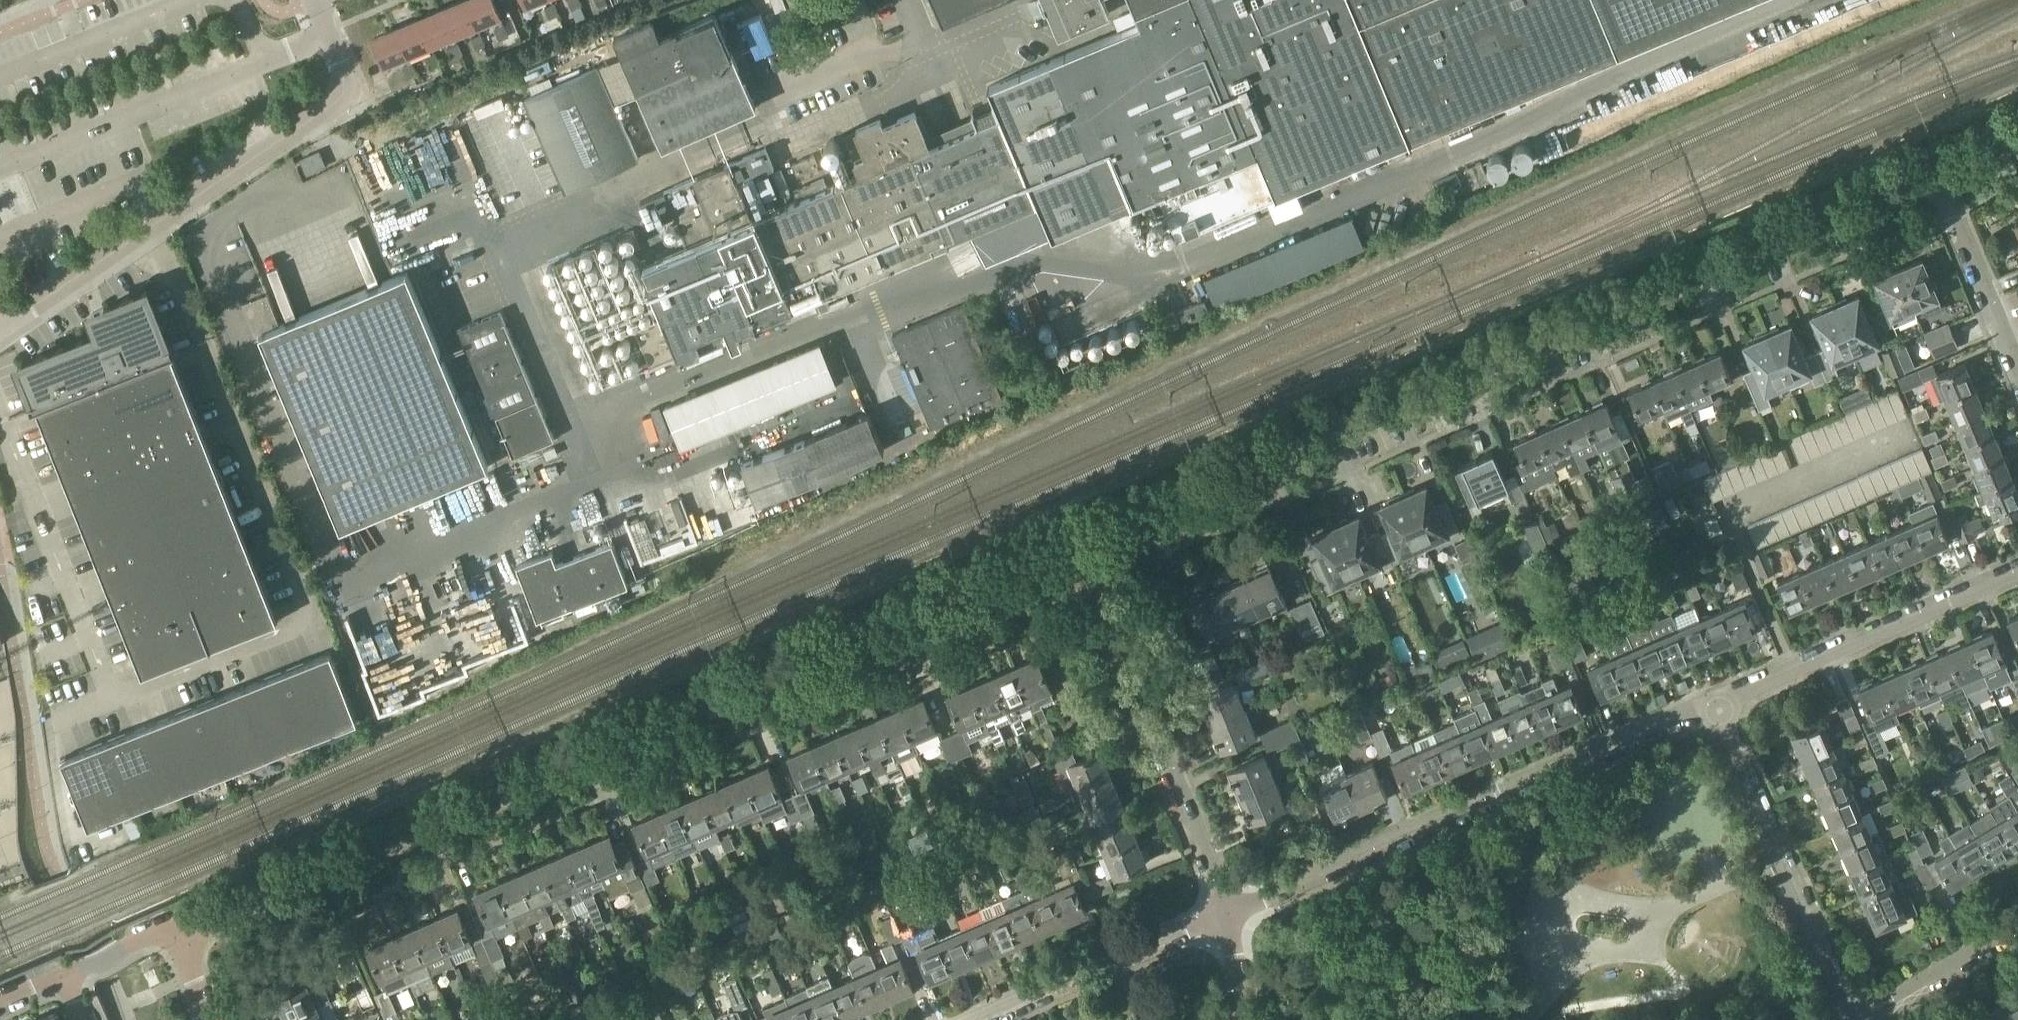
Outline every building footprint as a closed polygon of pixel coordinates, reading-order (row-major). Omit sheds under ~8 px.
[(477,24),(468,0),(463,0),(444,8),(454,34),(477,24)] [(477,24),(501,15),(495,0),(468,0),(477,24)] [(581,0),(569,0),(573,9),(567,11),(571,21),(586,15),(582,5),(583,5),(581,0)] [(1228,217),(1747,0),(1130,0),(1140,23),(1069,53),(1070,45),(1044,32),(1042,51),(1055,52),(1057,58),(989,86),(1001,115),(929,144),(916,111),(883,124),(881,119),(845,134),(856,160),(845,164),(851,177),(828,187),(824,177),(795,189),(799,199),(774,210),(758,172),(737,181),(729,162),(665,190),(689,247),(636,269),(645,291),(657,319),(637,327),(652,365),(680,354),(680,355),(758,323),(758,321),(819,296),(822,304),(846,294),(843,286),(1038,204),(1054,237),(1114,212),(1139,201),(1154,235),(1174,227),(1178,237),(1177,237),(1178,239),(1179,238),(1179,237),(1228,217)] [(943,22),(993,0),(934,0),(943,22)] [(1110,12),(1104,0),(1045,0),(1060,34),(1110,12)] [(551,28),(563,23),(554,3),(546,6),(551,18),(547,19),(551,28)] [(421,18),(431,44),(454,34),(444,8),(421,18)] [(755,106),(715,14),(661,38),(653,20),(615,37),(664,146),(755,106)] [(408,53),(431,44),(421,18),(398,28),(408,53)] [(494,27),(499,40),(510,36),(504,23),(494,27)] [(384,63),(408,53),(398,28),(374,37),(384,63)] [(487,45),(485,41),(482,33),(472,37),(477,49),(487,45)] [(449,47),(454,59),(464,54),(459,43),(449,47)] [(441,65),(436,53),(426,57),(431,69),(441,65)] [(397,91),(417,83),(414,74),(417,73),(412,61),(403,65),(405,69),(390,75),(397,91)] [(639,158),(599,66),(526,98),(565,190),(639,158)] [(300,159),(306,175),(327,166),(320,150),(300,159)] [(800,179),(821,170),(814,154),(793,163),(800,179)] [(1899,270),(1917,315),(1925,312),(1928,315),(1942,309),(1935,292),(1938,288),(1934,280),(1931,281),(1922,260),(1899,270)] [(1885,329),(1917,315),(1899,270),(1875,280),(1887,308),(1878,312),(1885,329)] [(489,465),(408,271),(281,323),(268,292),(244,302),(257,334),(261,332),(341,527),(489,465)] [(36,406),(136,658),(143,674),(166,665),(210,647),(211,649),(212,648),(211,647),(255,629),(255,630),(279,620),(172,352),(176,350),(172,341),(169,342),(148,289),(105,306),(108,314),(95,319),(100,331),(19,363),(33,399),(30,400),(33,407),(36,406)] [(1836,306),(1856,351),(1878,342),(1858,296),(1836,306)] [(1210,313),(1205,300),(1179,311),(1184,323),(1210,313)] [(990,402),(989,400),(1003,395),(964,303),(893,333),(931,424),(986,401),(986,404),(990,402)] [(1833,361),(1856,351),(1836,306),(1813,316),(1826,347),(1815,352),(1827,380),(1839,375),(1833,361)] [(514,456),(555,438),(506,322),(501,311),(460,328),(514,456)] [(1170,329),(1180,325),(1175,312),(1165,316),(1170,329)] [(1935,357),(1958,347),(1948,324),(1926,333),(1935,357)] [(1827,380),(1815,352),(1804,357),(1791,326),(1780,330),(1779,327),(1767,332),(1788,381),(1810,372),(1815,385),(1827,380)] [(1766,391),(1788,381),(1767,332),(1754,338),(1756,341),(1745,346),(1755,368),(1743,373),(1759,409),(1772,404),(1766,391)] [(1905,370),(1915,366),(1905,343),(1896,348),(1905,370)] [(1893,376),(1905,371),(1895,348),(1884,353),(1893,376)] [(1697,362),(1708,388),(1731,378),(1720,352),(1697,362)] [(1697,393),(1708,388),(1697,362),(1674,372),(1685,398),(1695,421),(1703,417),(1698,406),(1701,404),(1697,393)] [(1934,403),(1974,386),(1965,363),(1937,375),(1933,365),(1899,379),(1904,390),(1925,381),(1934,403)] [(1653,382),(1652,382),(1663,408),(1668,419),(1683,412),(1688,424),(1695,421),(1685,398),(1674,372),(1653,382)] [(1640,418),(1663,408),(1652,382),(1629,393),(1640,418)] [(1974,386),(1946,398),(1946,399),(1956,421),(1984,409),(1974,386)] [(1887,394),(1898,419),(1909,414),(1898,389),(1887,394)] [(1887,424),(1898,419),(1887,394),(1876,398),(1887,424)] [(1718,411),(1726,407),(1721,396),(1713,399),(1718,411)] [(1876,429),(1887,424),(1876,398),(1865,403),(1876,429)] [(1583,412),(1595,438),(1625,507),(1655,494),(1646,474),(1635,479),(1627,458),(1630,457),(1617,428),(1618,428),(1607,402),(1583,412)] [(1854,408),(1865,434),(1876,429),(1865,403),(1854,408)] [(1854,438),(1865,434),(1854,408),(1843,413),(1854,438)] [(1916,421),(1930,416),(1926,408),(1913,413),(1916,421)] [(1965,444),(1994,432),(1984,409),(1956,421),(1965,444)] [(1572,448),(1595,438),(1583,412),(1561,422),(1572,448)] [(1832,418),(1843,443),(1854,438),(1843,413),(1832,418)] [(756,499),(883,451),(869,414),(742,462),(756,499)] [(1821,423),(1832,448),(1843,443),(1832,418),(1821,423)] [(1577,459),(1572,448),(1561,422),(1538,432),(1549,458),(1553,466),(1554,468),(1567,463),(1572,475),(1574,474),(1582,471),(1577,459)] [(1810,427),(1821,453),(1832,448),(1821,423),(1810,427)] [(1799,432),(1810,458),(1821,453),(1810,427),(1799,432)] [(1926,445),(1939,439),(1935,430),(1922,436),(1926,445)] [(1549,458),(1538,432),(1515,442),(1523,461),(1512,466),(1523,490),(1557,475),(1554,468),(1553,466),(1549,458)] [(1800,463),(1810,458),(1799,432),(1789,437),(1800,463)] [(1975,466),(2003,454),(1994,432),(1965,444),(1975,466)] [(1769,450),(1779,472),(1790,467),(1781,445),(1769,450)] [(1725,468),(1740,461),(1735,448),(1719,455),(1725,468)] [(1923,448),(1912,453),(1921,475),(1933,470),(1923,448)] [(1758,455),(1768,476),(1779,472),(1769,450),(1758,455)] [(1470,506),(1509,489),(1493,452),(1462,466),(1464,469),(1455,473),(1470,506)] [(1912,453),(1901,458),(1910,480),(1921,475),(1912,453)] [(1935,467),(1948,462),(1945,453),(1932,458),(1935,467)] [(1984,489),(2013,477),(2003,454),(1975,466),(1984,489)] [(1748,459),(1757,481),(1768,476),(1758,455),(1748,459)] [(1594,477),(1590,467),(1585,456),(1577,459),(1582,471),(1582,470),(1587,480),(1594,477)] [(1901,458),(1890,462),(1890,463),(1899,485),(1910,480),(1901,458)] [(1693,477),(1710,469),(1708,463),(1706,464),(1704,459),(1688,465),(1693,477)] [(1736,464),(1746,486),(1757,481),(1748,459),(1736,464)] [(1653,468),(1663,490),(1681,482),(1672,460),(1653,468)] [(1890,462),(1879,467),(1879,468),(1888,489),(1899,485),(1890,463),(1890,462)] [(1726,469),(1735,491),(1746,486),(1736,464),(1726,469)] [(1879,467),(1868,472),(1877,494),(1888,489),(1879,468),(1879,467)] [(1714,474),(1724,495),(1735,491),(1726,469),(1714,474)] [(1857,477),(1858,478),(1867,499),(1877,494),(1868,472),(1857,477)] [(1931,500),(1942,495),(1932,472),(1921,477),(1931,500)] [(1704,478),(1714,500),(1724,495),(1714,474),(1704,478)] [(1945,490),(1958,484),(1954,476),(1942,482),(1945,490)] [(2013,477),(1984,489),(1976,493),(1980,504),(1989,500),(1994,513),(1999,511),(2003,521),(2017,515),(2017,504),(2017,503),(2017,490),(2013,477)] [(1847,482),(1856,504),(1867,500),(1867,499),(1858,478),(1847,482)] [(1845,509),(1856,504),(1847,482),(1836,487),(1845,509)] [(1435,505),(1427,486),(1416,490),(1415,487),(1402,493),(1424,541),(1427,548),(1461,533),(1447,500),(1435,505)] [(1834,514),(1845,509),(1836,487),(1825,492),(1834,514)] [(1895,503),(1903,500),(1898,487),(1889,491),(1895,503)] [(1814,497),(1823,518),(1834,514),(1825,492),(1814,497)] [(1393,563),(1405,557),(1402,551),(1424,541),(1402,493),(1390,498),(1391,501),(1381,506),(1391,530),(1381,535),(1393,563)] [(1665,500),(1673,518),(1682,514),(1674,496),(1665,500)] [(1814,497),(1803,501),(1812,523),(1823,518),(1814,497)] [(1803,501),(1792,506),(1802,528),(1812,523),(1803,501)] [(1873,517),(1881,513),(1876,501),(1868,505),(1873,517)] [(1792,506),(1781,511),(1791,532),(1802,528),(1792,506)] [(1781,511),(1770,515),(1780,537),(1791,532),(1781,511)] [(1850,526),(1859,523),(1853,511),(1845,514),(1850,526)] [(1592,513),(1577,519),(1581,531),(1596,524),(1592,513)] [(1914,523),(1926,551),(1949,541),(1937,514),(1914,523)] [(1968,522),(1965,514),(1953,520),(1962,541),(1975,536),(1973,533),(1985,528),(1980,517),(1968,522)] [(1368,535),(1359,515),(1349,520),(1347,517),(1335,522),(1356,571),(1359,577),(1393,563),(1381,535),(1379,530),(1368,535)] [(1770,515),(1759,520),(1769,542),(1780,537),(1770,515)] [(1547,525),(1543,518),(1537,520),(1547,544),(1562,538),(1555,522),(1547,525)] [(1547,544),(1537,520),(1523,526),(1534,550),(1536,549),(1541,560),(1552,555),(1547,544)] [(1769,542),(1759,520),(1748,525),(1758,547),(1769,542)] [(1828,536),(1836,532),(1831,520),(1823,524),(1828,536)] [(1325,592),(1337,587),(1334,580),(1356,571),(1335,522),(1323,528),(1324,531),(1313,536),(1322,555),(1311,560),(1325,592)] [(1903,561),(1926,551),(1914,523),(1891,533),(1903,561)] [(1805,546),(1814,542),(1808,530),(1800,534),(1805,546)] [(1881,571),(1903,561),(1891,533),(1868,543),(1881,571)] [(1595,545),(1601,560),(1616,553),(1610,539),(1595,545)] [(1456,546),(1461,556),(1471,552),(1467,541),(1456,546)] [(612,543),(556,564),(552,552),(516,566),(537,620),(628,585),(612,543)] [(1858,581),(1881,571),(1868,543),(1846,553),(1858,581)] [(1641,558),(1637,548),(1622,555),(1626,565),(1641,558)] [(1763,576),(1773,571),(1764,549),(1753,554),(1763,576)] [(1836,591),(1858,581),(1846,553),(1823,562),(1836,591)] [(1813,601),(1836,591),(1823,562),(1800,572),(1813,601)] [(1244,575),(1261,615),(1287,604),(1270,564),(1244,575)] [(1602,570),(1607,581),(1616,577),(1611,566),(1602,570)] [(1790,611),(1813,601),(1800,572),(1778,582),(1790,611)] [(1573,594),(1583,590),(1577,574),(1566,578),(1573,594)] [(1235,626),(1261,615),(1244,575),(1218,586),(1235,626)] [(1692,599),(1701,596),(1695,582),(1686,586),(1692,599)] [(1210,637),(1235,626),(1218,586),(1192,597),(1210,637)] [(1669,609),(1679,605),(1674,591),(1663,595),(1669,609)] [(1300,603),(1315,637),(1325,632),(1310,599),(1300,603)] [(1722,609),(1735,639),(1757,629),(1744,599),(1722,609)] [(1305,641),(1315,637),(1300,603),(1291,608),(1305,641)] [(1679,628),(1692,658),(1714,648),(1701,618),(1700,618),(1695,607),(1674,616),(1679,628)] [(1714,648),(1735,639),(1722,609),(1701,618),(1714,648)] [(1648,618),(1650,623),(1656,637),(1669,668),(1692,658),(1679,628),(1674,616),(1673,616),(1672,613),(1659,619),(1657,614),(1648,618)] [(2009,620),(2017,640),(2017,616),(2009,620)] [(1510,644),(1501,622),(1468,636),(1477,658),(1510,644)] [(1650,623),(1629,632),(1635,647),(1648,677),(1649,677),(1669,668),(1656,637),(1650,623)] [(1575,660),(1587,655),(1573,624),(1562,629),(1575,660)] [(1988,682),(2008,673),(2003,662),(2005,661),(1992,631),(1969,641),(1982,671),(1983,671),(1988,682)] [(1612,657),(1612,656),(1625,687),(1648,677),(1635,647),(1629,632),(1606,643),(1612,657)] [(1560,667),(1571,662),(1562,640),(1550,645),(1560,667)] [(1960,681),(1961,681),(1982,671),(1969,641),(1947,651),(1960,681)] [(1215,680),(1225,676),(1210,643),(1200,648),(1215,680)] [(331,651),(154,721),(62,758),(71,781),(89,826),(358,719),(340,674),(341,674),(331,651)] [(1960,681),(1947,651),(1926,660),(1939,690),(1940,690),(1945,702),(1958,697),(1963,708),(1971,704),(1961,681),(1960,681)] [(1428,655),(1415,660),(1422,677),(1435,672),(1428,655)] [(1589,667),(1602,697),(1625,687),(1612,656),(1612,657),(1589,667)] [(1241,680),(1273,667),(1269,657),(1236,670),(1241,680)] [(1345,662),(1351,676),(1364,670),(1358,657),(1345,662)] [(1029,696),(1033,706),(1050,747),(1059,743),(1042,705),(1055,700),(1049,687),(1050,687),(1037,658),(1015,668),(1027,696),(1029,696)] [(1917,700),(1939,690),(1926,660),(1904,670),(1917,700)] [(1528,681),(1521,664),(1512,668),(1519,685),(1528,681)] [(1027,696),(1015,668),(993,677),(1005,706),(1011,719),(1012,719),(1018,730),(1026,727),(1021,715),(1020,712),(1033,706),(1029,696),(1027,696)] [(2017,694),(2017,668),(2008,672),(2017,694)] [(1895,710),(1917,700),(1904,670),(1882,680),(1895,710)] [(1395,671),(1379,678),(1384,690),(1400,683),(1395,671)] [(1454,685),(1449,675),(1439,679),(1443,690),(1454,685)] [(1559,688),(1554,676),(1543,681),(1548,693),(1561,723),(1583,714),(1570,684),(1559,688)] [(1011,719),(1005,706),(993,677),(971,686),(983,715),(985,714),(990,727),(996,740),(1004,736),(999,725),(1011,719)] [(1497,695),(1506,691),(1500,677),(1491,681),(1497,695)] [(1873,720),(1895,710),(1882,680),(1860,690),(1873,720)] [(1561,723),(1548,693),(1543,681),(1542,681),(1543,683),(1521,692),(1526,703),(1526,702),(1540,733),(1561,723)] [(1210,723),(1247,708),(1237,682),(1199,698),(1210,723)] [(961,755),(970,751),(967,745),(980,740),(972,720),(983,715),(971,686),(949,696),(963,729),(952,734),(961,755)] [(1425,687),(1417,690),(1421,699),(1428,695),(1425,687)] [(1484,699),(1478,687),(1469,690),(1483,721),(1496,751),(1518,742),(1505,712),(1493,717),(1485,699),(1484,699)] [(1396,705),(1410,699),(1407,691),(1393,696),(1396,705)] [(923,699),(901,708),(913,737),(918,747),(940,738),(936,727),(923,699)] [(1361,739),(1373,735),(1359,702),(1347,707),(1361,739)] [(1518,742),(1540,733),(1526,702),(1526,703),(1505,712),(1518,742)] [(891,746),(892,746),(913,737),(901,708),(878,718),(891,746)] [(1247,708),(1210,723),(1221,750),(1258,734),(1247,708)] [(1938,713),(1944,727),(1953,723),(1947,709),(1938,713)] [(1844,717),(1853,739),(1864,734),(1855,712),(1844,717)] [(900,766),(892,746),(891,746),(878,718),(857,727),(869,756),(870,755),(882,782),(890,778),(887,771),(900,766)] [(1931,732),(1925,718),(1916,722),(1922,736),(1931,732)] [(2004,718),(1982,727),(1990,745),(2011,735),(2004,718)] [(1260,732),(1264,742),(1266,741),(1288,732),(1297,728),(1293,719),(1260,732)] [(1474,761),(1496,751),(1483,721),(1461,731),(1474,761)] [(1804,760),(1834,747),(1824,722),(1793,735),(1804,760)] [(847,765),(869,756),(857,727),(835,737),(847,765)] [(1292,742),(1301,765),(1311,761),(1297,728),(1288,732),(1292,742)] [(1382,754),(1390,751),(1393,749),(1383,728),(1372,732),(1382,754)] [(1877,756),(1878,756),(1888,751),(1879,729),(1867,734),(1877,756)] [(1452,771),(1474,761),(1461,731),(1439,741),(1452,771)] [(1270,751),(1292,742),(1288,732),(1266,741),(1270,751)] [(1434,732),(1412,741),(1429,781),(1438,777),(1440,781),(1452,776),(1450,771),(1452,771),(1439,741),(1438,741),(1434,732)] [(950,760),(961,755),(952,734),(941,739),(950,760)] [(1853,739),(1852,739),(1855,748),(1868,742),(1864,734),(1853,739)] [(825,775),(847,765),(835,737),(813,746),(825,775)] [(1986,749),(1981,739),(1964,747),(1968,757),(1986,749)] [(1407,790),(1429,781),(1412,741),(1393,749),(1390,751),(1407,790)] [(803,784),(825,775),(813,746),(790,756),(803,784)] [(1813,782),(1844,769),(1834,747),(1804,760),(1813,782)] [(1073,751),(1055,758),(1069,790),(1072,788),(1109,773),(1100,750),(1077,760),(1073,751)] [(1239,795),(1277,779),(1266,753),(1228,768),(1239,795)] [(1865,770),(1878,765),(1874,755),(1861,761),(1865,770)] [(1347,772),(1363,809),(1389,798),(1373,761),(1347,772)] [(1970,775),(1965,764),(1949,772),(1954,783),(1970,775)] [(758,804),(759,803),(781,794),(768,765),(746,775),(758,804)] [(1975,781),(1985,775),(1979,766),(1969,772),(1975,781)] [(1823,803),(1853,790),(1844,769),(1813,782),(1823,803)] [(1336,821),(1363,809),(1347,772),(1320,784),(1336,821)] [(1081,811),(1089,808),(1119,796),(1109,773),(1072,788),(1081,811)] [(2017,847),(2017,808),(2014,801),(2017,798),(2017,787),(2010,774),(1999,780),(2008,796),(1990,807),(1991,810),(2015,849),(2017,847)] [(759,803),(758,804),(746,775),(724,784),(737,813),(736,813),(741,824),(763,814),(759,803)] [(853,779),(859,794),(869,790),(863,775),(853,779)] [(1874,791),(1887,786),(1883,777),(1870,783),(1874,791)] [(1277,779),(1239,795),(1251,822),(1288,806),(1277,779)] [(1024,805),(1036,800),(1028,782),(1016,787),(1024,805)] [(715,822),(736,813),(737,813),(724,784),(702,794),(715,822)] [(831,789),(837,804),(838,803),(845,800),(847,799),(841,785),(831,789)] [(794,793),(804,815),(814,811),(804,789),(794,793)] [(1832,825),(1863,812),(1853,790),(1823,803),(1832,825)] [(792,820),(804,815),(794,793),(783,798),(792,820)] [(692,832),(715,822),(702,794),(680,803),(692,832)] [(1045,810),(1058,804),(1055,796),(1042,802),(1045,810)] [(1098,830),(1128,818),(1119,796),(1089,808),(1098,830)] [(1884,813),(1897,808),(1893,799),(1880,805),(1884,813)] [(670,842),(692,832),(680,803),(658,813),(670,842)] [(991,818),(1003,813),(1000,808),(993,805),(986,808),(991,818)] [(1991,810),(1971,822),(1995,861),(2015,849),(1991,810)] [(1842,847),(1872,834),(1863,812),(1832,825),(1842,847)] [(658,813),(635,823),(649,858),(637,863),(648,885),(661,880),(655,867),(677,858),(677,856),(670,842),(658,813)] [(955,835),(990,820),(987,814),(952,828),(955,835)] [(1054,832),(1067,826),(1064,818),(1051,824),(1054,832)] [(1107,852),(1137,840),(1128,818),(1098,830),(1107,852)] [(1006,819),(985,828),(988,837),(1009,829),(1006,819)] [(1894,836),(1906,830),(1903,821),(1890,826),(1894,836)] [(938,826),(944,839),(954,834),(949,822),(938,826)] [(1974,873),(1995,861),(1971,822),(1950,835),(1956,845),(1974,873)] [(1921,855),(1933,850),(1923,828),(1912,833),(1918,847),(1921,855)] [(1872,834),(1842,847),(1851,869),(1882,856),(1889,853),(1879,831),(1872,834)] [(982,850),(974,832),(961,838),(968,856),(982,850)] [(720,837),(726,851),(736,847),(729,833),(720,837)] [(1950,835),(1949,833),(1940,839),(1947,850),(1935,857),(1953,886),(1974,873),(1956,845),(1950,835)] [(610,835),(587,845),(605,885),(605,886),(626,877),(632,892),(633,891),(640,908),(652,903),(626,841),(615,846),(610,835)] [(928,835),(912,841),(917,852),(933,845),(928,835)] [(1137,840),(1107,852),(1116,874),(1146,862),(1137,840)] [(952,841),(940,846),(949,865),(960,860),(952,841)] [(595,890),(605,885),(587,845),(565,854),(584,898),(585,898),(590,908),(598,905),(594,894),(595,890)] [(1079,847),(1071,850),(1077,864),(1086,861),(1079,847)] [(1924,862),(1921,855),(1918,847),(1910,850),(1917,866),(1924,862)] [(1070,848),(1055,854),(1064,877),(1068,875),(1071,883),(1074,882),(1075,883),(1083,879),(1077,864),(1071,850),(1070,848)] [(1851,869),(1861,892),(1892,879),(1898,875),(1889,853),(1882,856),(1851,869)] [(578,914),(573,903),(584,898),(565,854),(543,864),(555,893),(562,907),(564,906),(569,918),(578,914)] [(913,875),(928,868),(922,854),(907,861),(913,875)] [(859,860),(844,867),(850,880),(865,874),(859,860)] [(1929,887),(1939,881),(1927,860),(1924,862),(1917,866),(1929,887)] [(543,864),(521,873),(534,902),(545,929),(555,926),(549,913),(562,907),(555,893),(543,864)] [(1029,901),(1042,930),(1064,921),(1051,892),(1048,885),(1048,884),(1036,889),(1027,867),(1017,872),(1024,889),(1029,901)] [(805,868),(793,873),(798,884),(809,879),(805,868)] [(893,886),(886,870),(878,873),(884,889),(893,886)] [(511,912),(534,902),(521,873),(498,883),(511,912)] [(1064,877),(1048,884),(1048,885),(1051,892),(1064,921),(1087,911),(1075,884),(1075,883),(1074,882),(1071,883),(1068,875),(1064,877)] [(1092,896),(1114,887),(1108,875),(1086,884),(1092,896)] [(1871,914),(1878,929),(1919,911),(1912,895),(1908,897),(1898,875),(1892,879),(1861,892),(1871,914)] [(489,922),(511,912),(498,883),(477,893),(489,922)] [(1020,940),(1042,930),(1029,901),(1024,889),(1002,899),(1007,911),(1020,940)] [(829,896),(834,909),(848,903),(842,890),(829,896)] [(779,910),(792,905),(787,892),(774,898),(779,910)] [(726,904),(737,929),(753,922),(742,898),(726,904)] [(998,950),(1020,940),(1007,911),(1002,899),(981,908),(986,920),(985,920),(998,950)] [(458,909),(435,919),(448,948),(454,963),(476,953),(469,939),(470,938),(458,909)] [(719,936),(732,931),(724,910),(710,915),(719,936)] [(894,915),(903,937),(914,932),(904,910),(894,915)] [(893,915),(881,920),(891,942),(893,942),(894,943),(904,938),(893,915)] [(426,958),(448,948),(435,919),(414,929),(426,958)] [(776,920),(764,925),(771,939),(782,935),(776,920)] [(976,959),(998,950),(985,920),(963,930),(976,959)] [(527,921),(517,925),(523,939),(533,935),(527,921)] [(414,929),(392,938),(405,968),(411,982),(412,982),(417,993),(425,990),(420,978),(432,973),(426,958),(414,929)] [(750,929),(740,934),(747,949),(757,945),(750,929)] [(954,968),(976,959),(963,930),(942,939),(942,940),(954,968)] [(931,979),(954,968),(942,940),(942,939),(938,931),(915,941),(931,979)] [(495,934),(484,939),(493,960),(504,983),(514,980),(503,957),(504,956),(496,937),(495,934)] [(389,992),(411,982),(405,968),(392,938),(369,948),(382,978),(387,989),(387,990),(389,990),(389,992)] [(484,939),(471,943),(476,953),(491,990),(504,985),(504,983),(493,960),(484,939)] [(894,943),(893,942),(891,942),(882,947),(889,962),(878,967),(891,996),(913,986),(901,957),(900,957),(894,943)] [(878,967),(872,952),(869,952),(863,952),(855,956),(851,959),(849,962),(855,977),(857,976),(869,1005),(891,996),(878,967)] [(312,984),(341,972),(337,960),(307,973),(312,984)] [(765,982),(768,980),(776,977),(770,962),(758,967),(765,982)] [(602,976),(593,979),(597,990),(607,987),(602,976)] [(834,986),(833,986),(828,976),(808,985),(808,987),(812,995),(812,996),(823,1019),(835,1019),(847,1015),(834,986)] [(847,1015),(869,1005),(857,976),(855,977),(834,986),(847,1015)] [(575,999),(588,994),(582,977),(568,982),(575,999)] [(773,992),(782,989),(776,977),(768,980),(773,992)] [(737,979),(725,984),(736,1010),(740,1009),(749,1006),(737,979)] [(654,999),(648,984),(636,989),(642,1004),(654,999)] [(287,1019),(317,1006),(307,985),(278,997),(287,1019)] [(629,999),(623,985),(610,990),(615,1004),(629,999)] [(808,987),(786,997),(787,998),(790,1005),(797,1019),(823,1019),(812,995),(808,987)] [(387,989),(375,995),(385,1017),(386,1016),(397,1011),(388,992),(387,990),(387,989)] [(560,1006),(572,1001),(568,989),(555,994),(560,1006)] [(2005,1003),(2016,1019),(2017,1019),(2017,995),(2017,996),(2005,1003)] [(553,1009),(549,998),(540,1002),(545,1012),(553,1009)] [(790,1005),(787,998),(764,1007),(767,1015),(759,1018),(760,1019),(797,1019),(790,1005)] [(571,1009),(576,1019),(593,1019),(585,1001),(570,1007),(571,1009)] [(2005,1003),(1983,1016),(1986,1019),(2016,1019),(2005,1003)] [(701,1009),(705,1019),(711,1019),(715,1018),(709,1005),(701,1009)] [(317,1006),(287,1019),(288,1019),(323,1019),(317,1006)] [(571,1009),(557,1015),(559,1019),(576,1019),(571,1009)] [(740,1009),(732,1010),(728,1011),(722,1013),(718,1016),(716,1017),(716,1018),(717,1019),(744,1019),(740,1009)] [(56,1011),(35,1019),(60,1019),(56,1011)] [(385,1017),(386,1019),(400,1019),(397,1011),(386,1016),(385,1017)]
